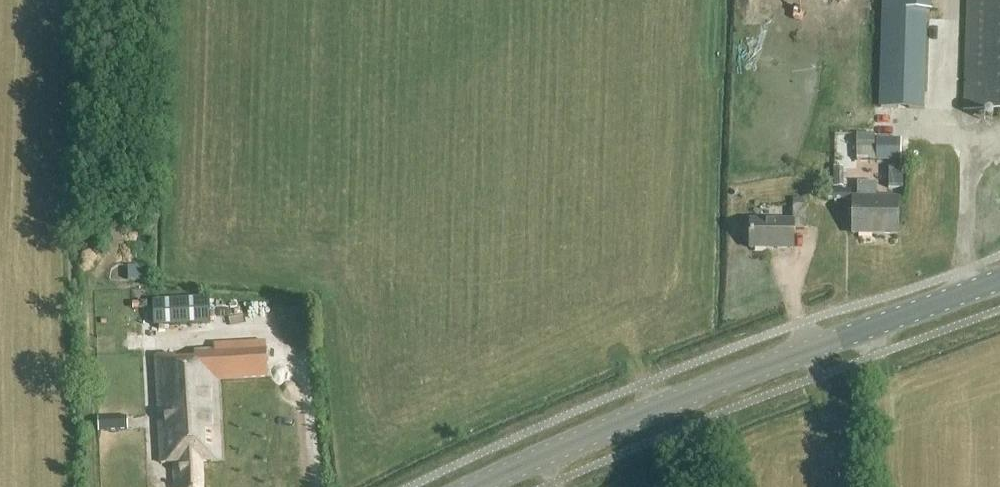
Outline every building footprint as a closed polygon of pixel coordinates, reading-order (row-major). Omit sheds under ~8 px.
[(934,0),(886,0),(882,107),(924,109),(927,12),(934,12),(934,0)] [(966,111),(999,112),(999,0),(969,0),(966,111)] [(856,135),(857,161),(876,160),(876,147),(875,147),(875,135),(856,135)] [(876,160),(900,160),(900,140),(876,140),(876,147),(876,160)] [(833,168),(833,188),(842,187),(842,168),(833,168)] [(889,169),(889,189),(904,189),(905,169),(889,169)] [(897,235),(898,201),(875,200),(876,184),(858,184),(857,200),(853,200),(853,235),(897,235)] [(851,191),(826,191),(826,201),(851,201),(851,191)] [(807,230),(807,206),(793,206),(792,222),(750,222),(750,250),(793,250),(793,230),(807,230)] [(129,267),(129,281),(141,281),(141,267),(129,267)] [(208,299),(152,302),(154,327),(156,327),(209,324),(208,299)] [(268,378),(267,348),(172,353),(172,356),(156,357),(161,465),(174,464),(175,486),(202,486),(201,463),(219,462),(216,381),(268,378)] [(101,430),(129,429),(128,416),(100,418),(101,430)] [(141,477),(141,465),(130,466),(131,477),(141,477)]
